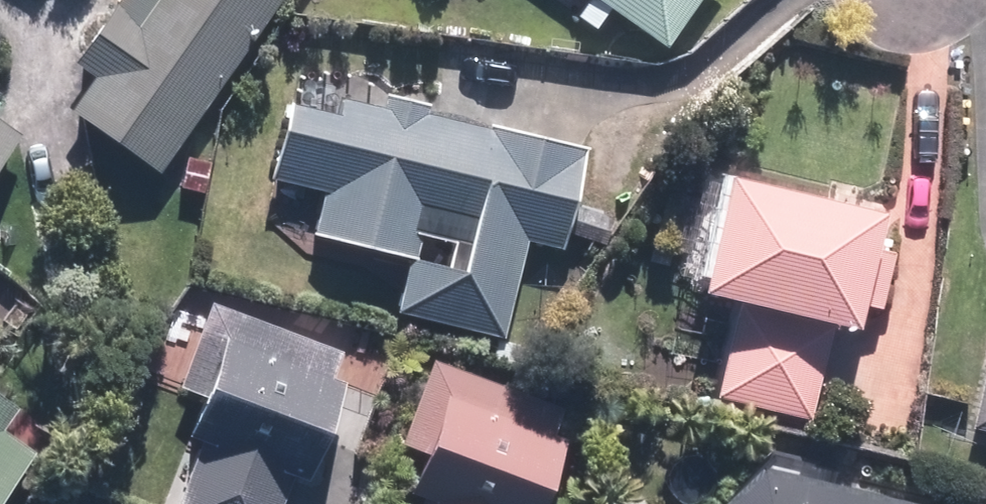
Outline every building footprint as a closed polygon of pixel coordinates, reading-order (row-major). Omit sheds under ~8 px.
[(275,0),(116,0),(76,57),(96,72),(65,115),(149,175),(275,0)] [(554,8),(589,33),(604,13),(651,48),(687,0),(560,0),(554,8)] [(277,105),(259,180),(316,194),(305,240),(401,263),(388,316),(497,342),(522,236),(558,245),(579,153),(373,104),(370,116),(334,107),(331,118),(277,105)] [(0,113),(0,173),(29,135),(0,113)] [(836,216),(716,183),(685,297),(732,310),(707,401),(801,427),(827,332),(840,336),(866,238),(832,229),(836,216)] [(183,294),(152,378),(202,396),(184,445),(195,449),(175,503),(287,503),(310,443),(320,447),(344,381),(327,375),(336,350),(183,294)] [(419,358),(387,447),(413,457),(397,503),(539,503),(560,443),(547,439),(558,407),(419,358)] [(972,431),(985,434),(985,371),(972,431)] [(33,449),(0,426),(0,497),(33,449)] [(751,478),(723,503),(875,503),(751,478)]
